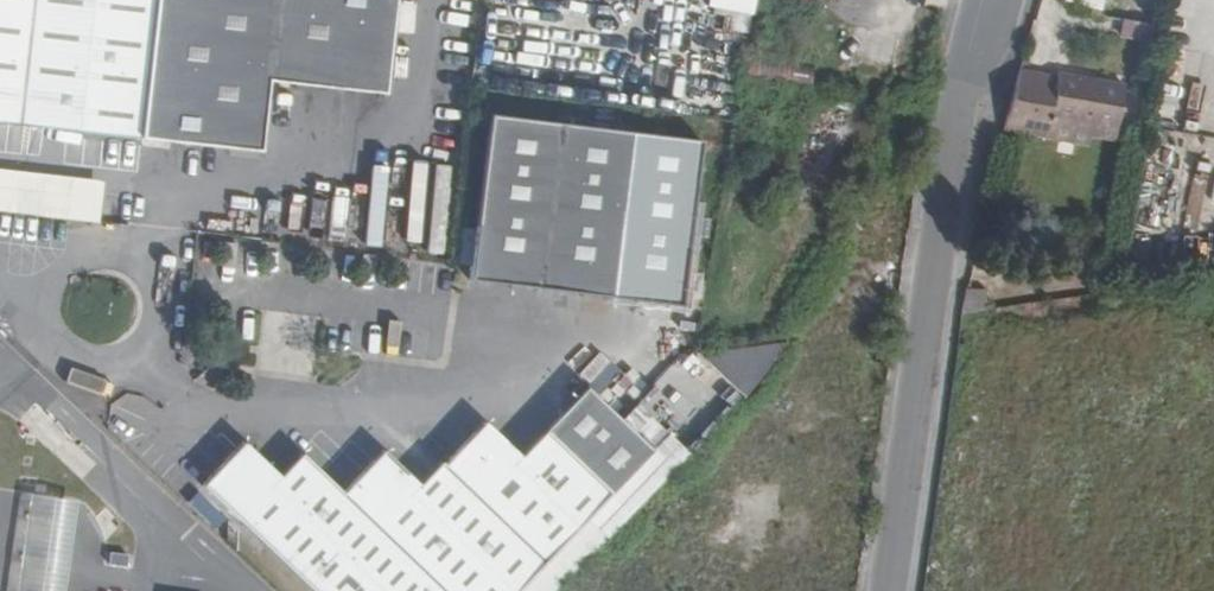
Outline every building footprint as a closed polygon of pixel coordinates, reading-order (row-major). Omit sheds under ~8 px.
[(148,137),(160,0),(0,0),(0,121),(148,137)] [(148,137),(260,150),(269,76),(385,88),(394,0),(160,0),(148,137)] [(756,0),(709,0),(708,4),(753,14),(756,0)] [(1060,3),(1096,11),(1098,0),(1061,0),(1060,3)] [(1150,27),(1119,21),(1115,40),(1147,46),(1150,27)] [(1065,84),(1020,74),(1007,131),(1092,150),(1096,132),(1122,136),(1130,92),(1066,78),(1065,84)] [(693,137),(481,114),(464,277),(675,299),(693,137)] [(782,343),(690,354),(738,399),(782,343)] [(304,590),(515,590),(647,451),(581,389),(515,457),(479,423),(438,467),(435,464),(414,486),(378,452),(338,495),(296,455),(274,478),(238,445),(196,489),(304,590)] [(684,454),(663,435),(647,451),(515,590),(551,590),(684,454)] [(71,498),(24,492),(11,590),(58,590),(71,498)] [(127,567),(128,555),(110,553),(108,565),(127,567)]
